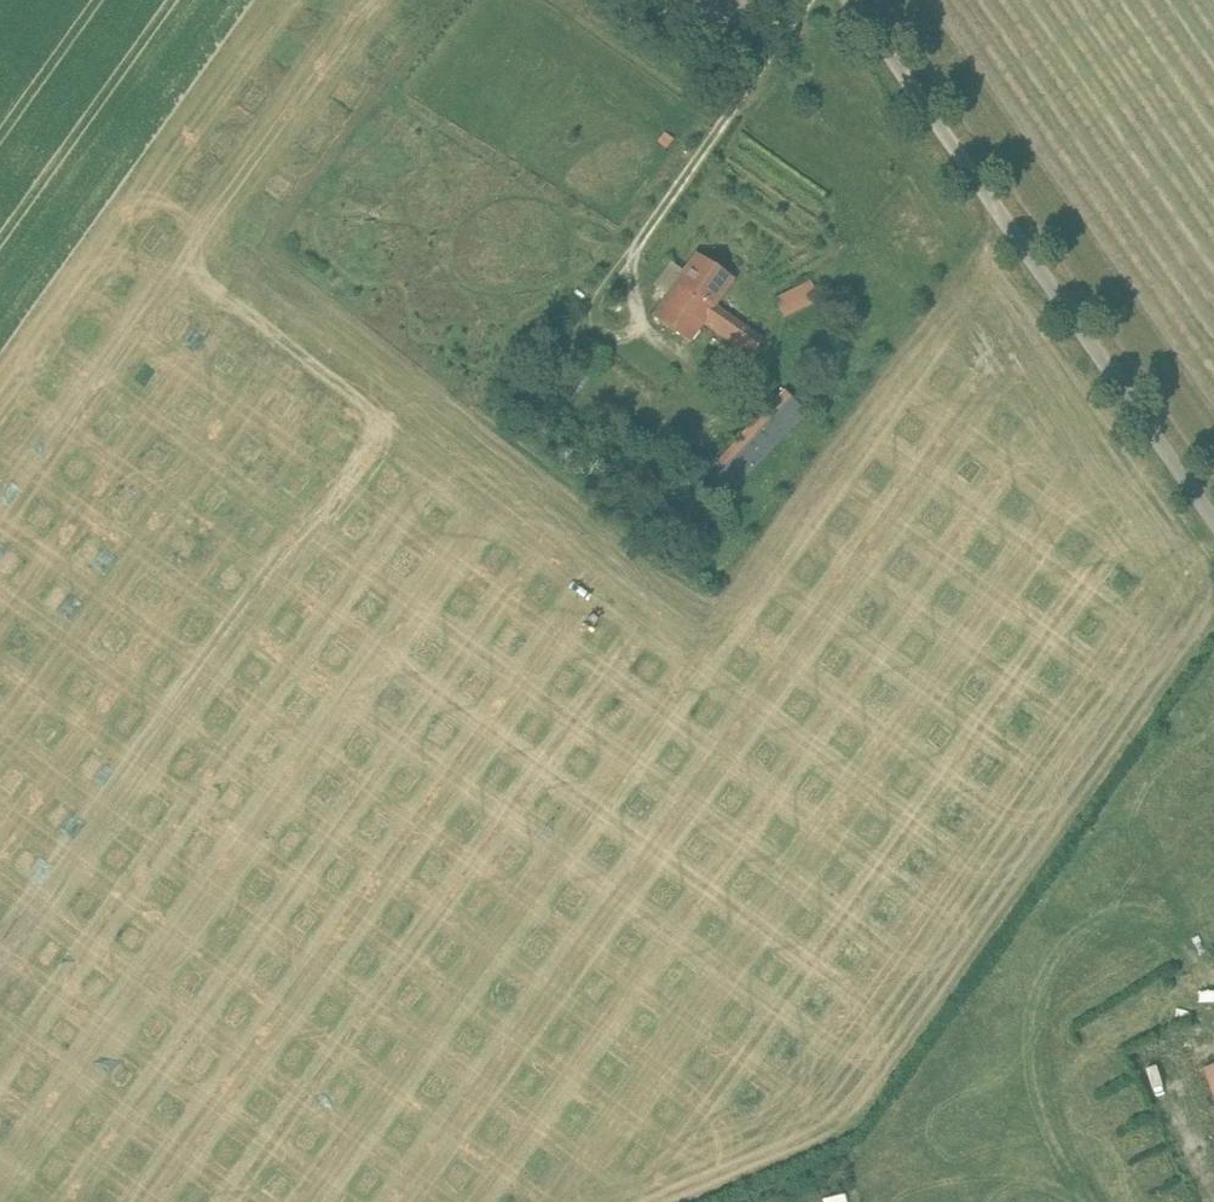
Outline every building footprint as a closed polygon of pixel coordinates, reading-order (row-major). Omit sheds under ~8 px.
[(734,277),(696,252),(653,316),(689,341),(702,322),(751,355),(763,337),(715,305),(734,277)] [(777,298),(785,315),(820,298),(811,281),(777,298)] [(793,396),(724,467),(741,483),(809,413),(793,396)] [(727,497),(739,485),(710,456),(698,468),(727,497)] [(1203,1066),(1213,1097),(1213,1062),(1203,1066)]
